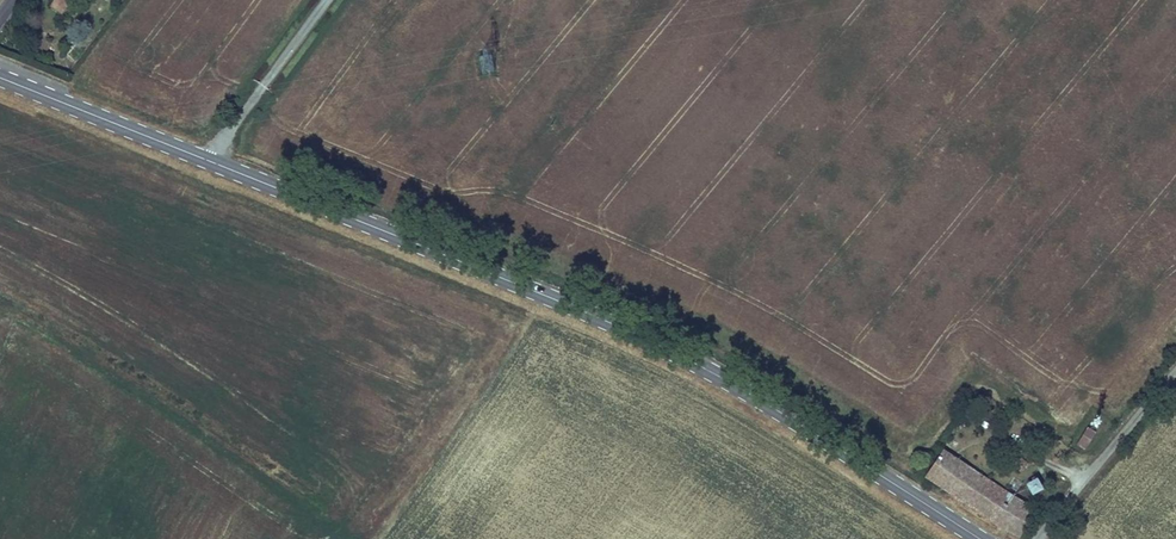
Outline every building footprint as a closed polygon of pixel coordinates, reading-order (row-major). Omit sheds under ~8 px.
[(481,75),(494,73),(492,51),(478,52),(481,75)] [(1097,433),(1088,428),(1077,445),(1086,451),(1097,433)] [(1018,538),(1019,538),(1037,512),(943,452),(926,480),(1018,538)] [(1044,492),(1037,480),(1026,487),(1032,499),(1044,492)]
